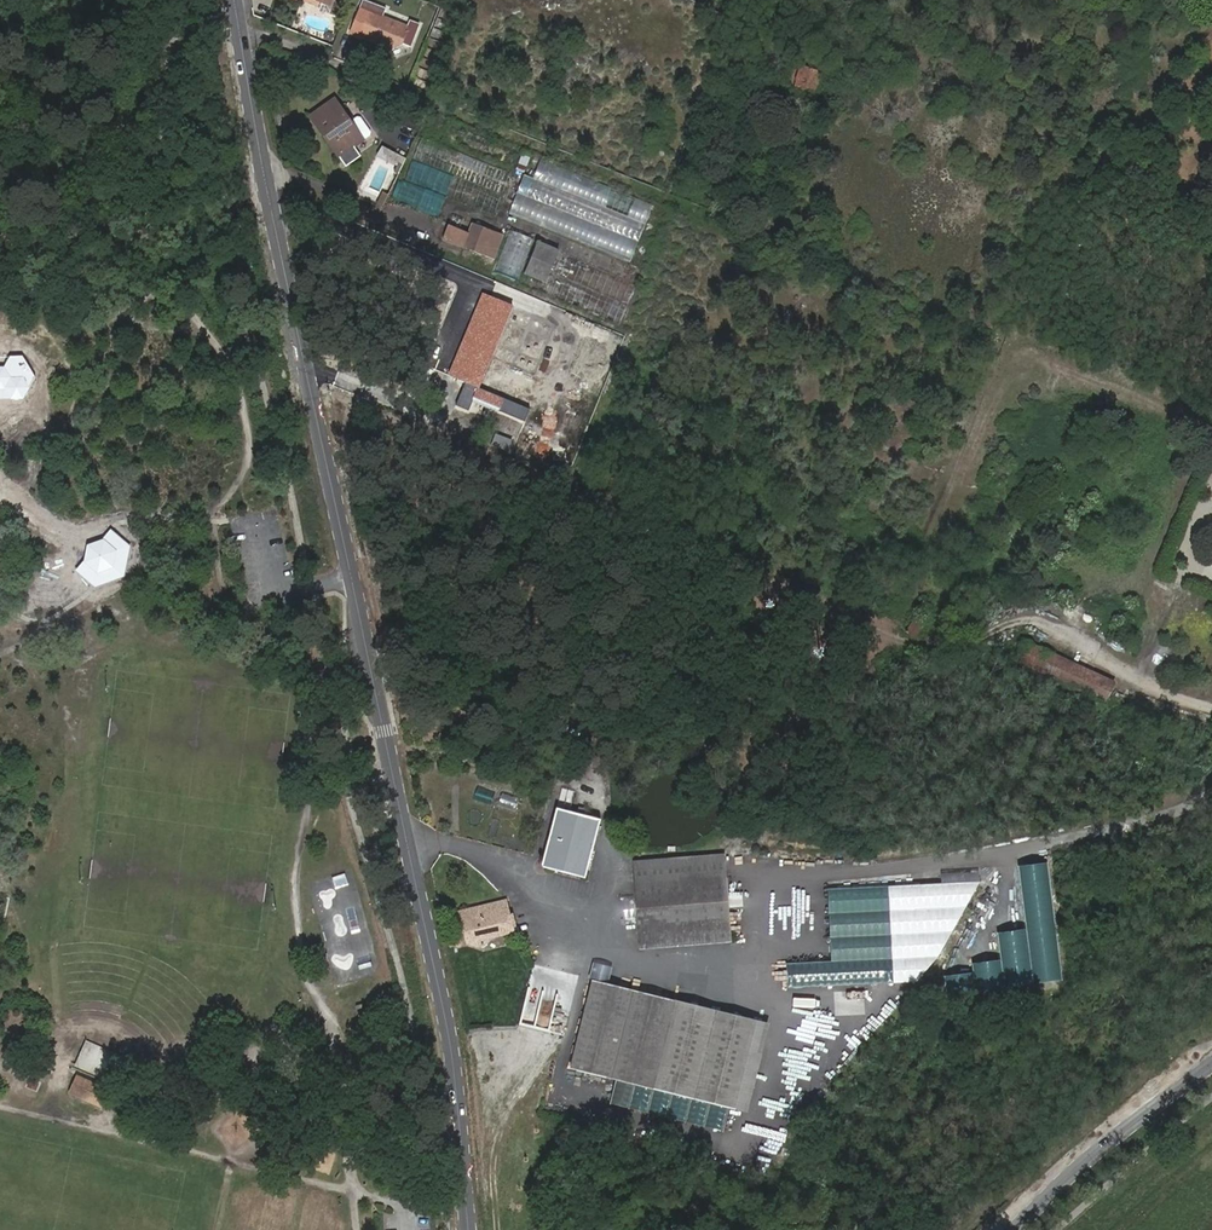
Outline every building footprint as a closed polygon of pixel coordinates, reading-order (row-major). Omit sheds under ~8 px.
[(318,7),(322,9),(324,5),(334,9),(338,0),(322,0),(318,7)] [(816,8),(825,11),(829,0),(819,0),(816,8)] [(784,12),(772,8),(765,26),(777,30),(784,12)] [(414,29),(376,15),(369,37),(392,46),(393,54),(409,43),(414,29)] [(821,72),(800,65),(794,86),(814,93),(821,72)] [(346,104),(322,121),(351,161),(375,143),(346,104)] [(413,156),(386,143),(381,152),(409,165),(413,156)] [(526,168),(529,157),(521,155),(518,165),(526,168)] [(509,217),(634,255),(651,200),(538,165),(534,179),(522,175),(509,217)] [(391,189),(386,199),(391,202),(396,192),(391,189)] [(517,233),(488,222),(483,233),(461,224),(455,237),(506,258),(517,233)] [(544,243),(524,235),(512,259),(533,269),(544,243)] [(630,276),(550,243),(537,271),(617,304),(630,276)] [(777,267),(779,260),(772,258),(769,264),(777,267)] [(780,259),(779,260),(777,267),(776,268),(800,278),(803,269),(780,259)] [(4,401),(9,410),(24,411),(38,384),(26,366),(7,364),(1,375),(0,375),(0,401),(4,401)] [(130,546),(115,532),(108,542),(96,548),(91,551),(89,566),(83,573),(96,586),(101,591),(125,580),(130,546)] [(914,637),(934,607),(926,602),(907,632),(914,637)] [(1115,682),(1024,640),(1015,659),(1115,706),(1124,690),(1114,685),(1115,682)] [(477,786),(474,799),(492,803),(495,790),(477,786)] [(502,791),(497,804),(515,811),(520,798),(502,791)] [(556,808),(546,839),(539,860),(543,862),(544,865),(583,877),(599,821),(556,808)] [(719,854),(631,860),(633,884),(721,878),(719,854)] [(1026,902),(1051,898),(1044,854),(1019,858),(1026,902)] [(335,888),(348,884),(344,873),(331,877),(335,888)] [(721,878),(633,884),(638,928),(726,923),(721,878)] [(885,882),(826,885),(830,958),(889,954),(885,882)] [(983,898),(997,905),(1005,890),(991,882),(983,898)] [(502,899),(465,909),(466,911),(458,913),(465,942),(510,929),(502,899)] [(726,923),(638,928),(639,945),(727,941),(726,923)] [(368,955),(356,958),(358,968),(371,965),(368,955)] [(762,1023),(668,1001),(591,980),(569,1068),(740,1111),(762,1023)] [(135,1057),(88,1036),(74,1069),(121,1089),(135,1057)] [(102,1085),(77,1075),(70,1094),(95,1103),(102,1085)] [(721,1124),(724,1107),(699,1102),(695,1119),(721,1124)]
